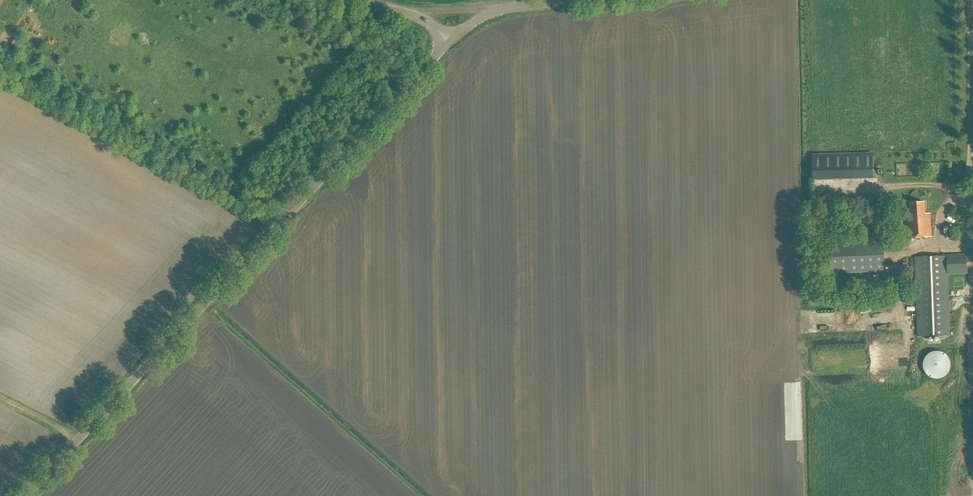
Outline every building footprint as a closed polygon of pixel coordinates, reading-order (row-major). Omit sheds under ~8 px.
[(10,48),(22,55),(28,45),(15,38),(10,48)] [(873,180),(873,155),(813,156),(813,181),(873,180)] [(908,238),(932,237),(930,213),(925,214),(925,203),(912,204),(912,215),(907,215),(908,238)] [(832,275),(886,272),(884,241),(830,244),(832,275)] [(967,256),(916,257),(919,337),(950,336),(948,273),(968,272),(967,256)] [(950,360),(950,359),(949,358),(949,357),(948,357),(948,356),(947,356),(947,355),(946,355),(946,354),(945,354),(945,353),(944,353),(943,353),(943,352),(942,352),(941,352),(940,352),(939,352),(938,352),(937,352),(936,352),(935,352),(934,352),(933,352),(932,353),(931,353),(930,354),(929,354),(929,355),(928,355),(928,356),(927,356),(927,357),(926,357),(926,358),(925,359),(925,360),(925,361),(924,361),(924,362),(924,363),(924,364),(924,365),(924,366),(924,367),(924,368),(924,369),(925,370),(925,371),(926,372),(926,373),(927,374),(927,375),(928,375),(928,376),(929,376),(930,376),(930,377),(931,377),(932,378),(933,378),(934,378),(934,379),(935,379),(936,379),(937,379),(938,379),(939,379),(940,379),(941,379),(942,378),(943,378),(944,378),(944,377),(945,377),(946,376),(947,376),(947,375),(948,375),(948,374),(949,373),(949,372),(950,371),(950,370),(951,369),(951,368),(951,367),(951,366),(951,365),(951,364),(951,363),(951,362),(951,361),(950,360)]
